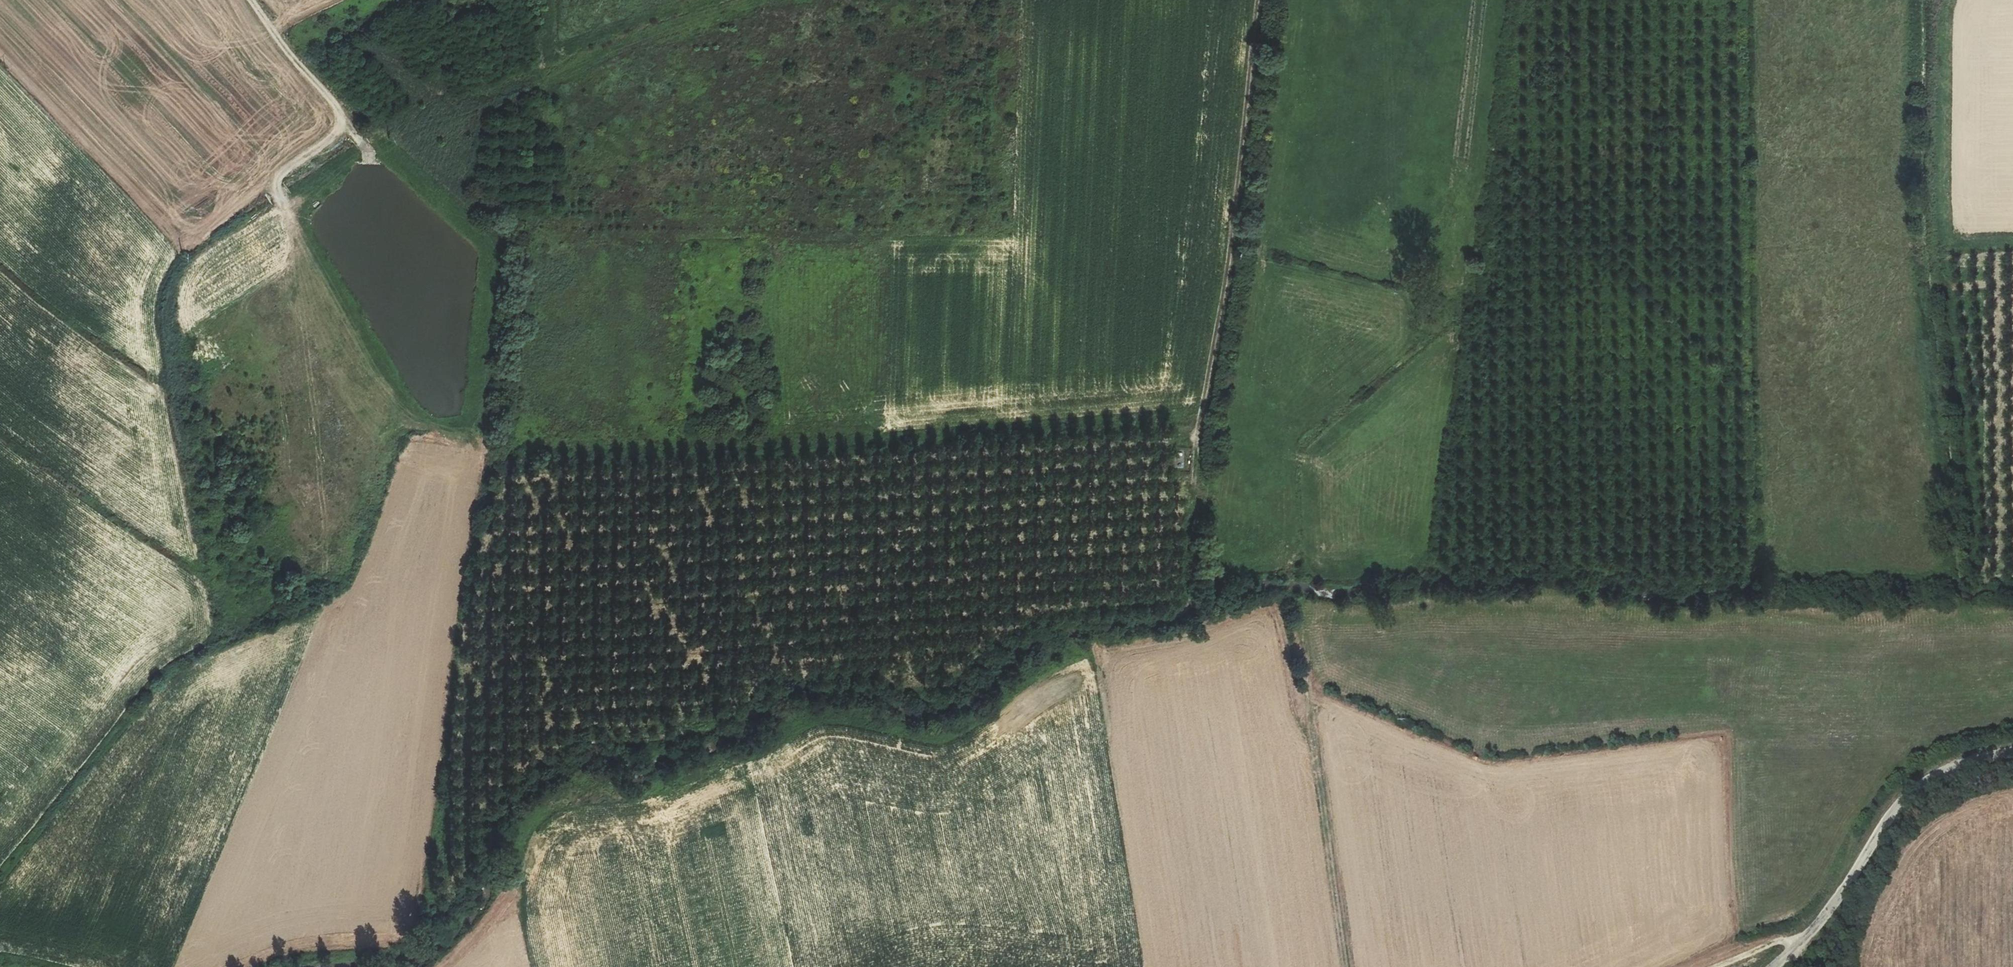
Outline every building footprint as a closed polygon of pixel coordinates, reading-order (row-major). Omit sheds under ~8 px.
[(262,211),(271,206),(266,198),(258,204),(262,211)]
